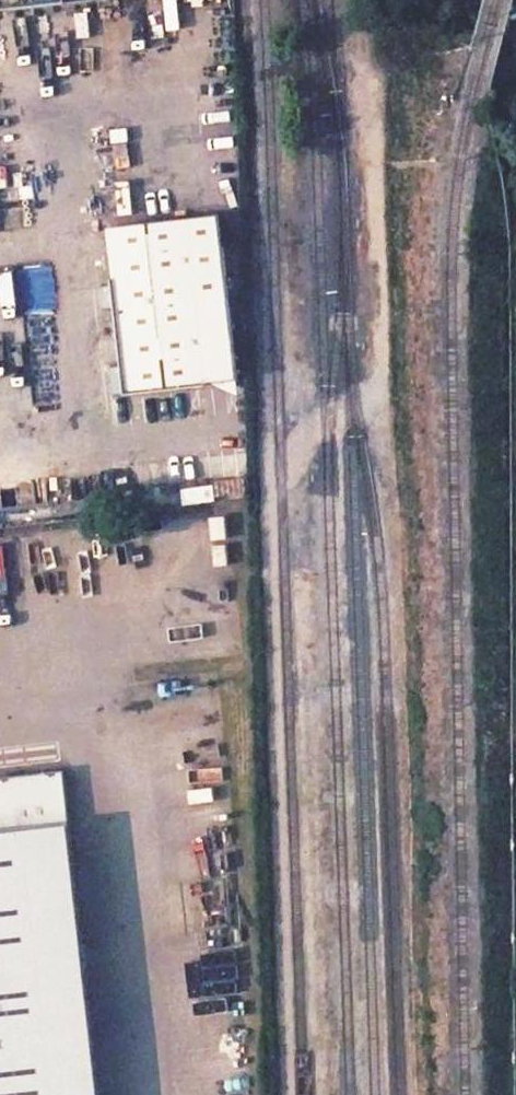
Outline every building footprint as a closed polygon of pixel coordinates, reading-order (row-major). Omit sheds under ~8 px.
[(90,0),(0,0),(0,10),(90,0)] [(103,45),(172,37),(168,0),(98,0),(103,45)] [(220,206),(106,222),(125,389),(237,376),(220,206)] [(66,770),(0,778),(0,1094),(103,1094),(66,770)]
